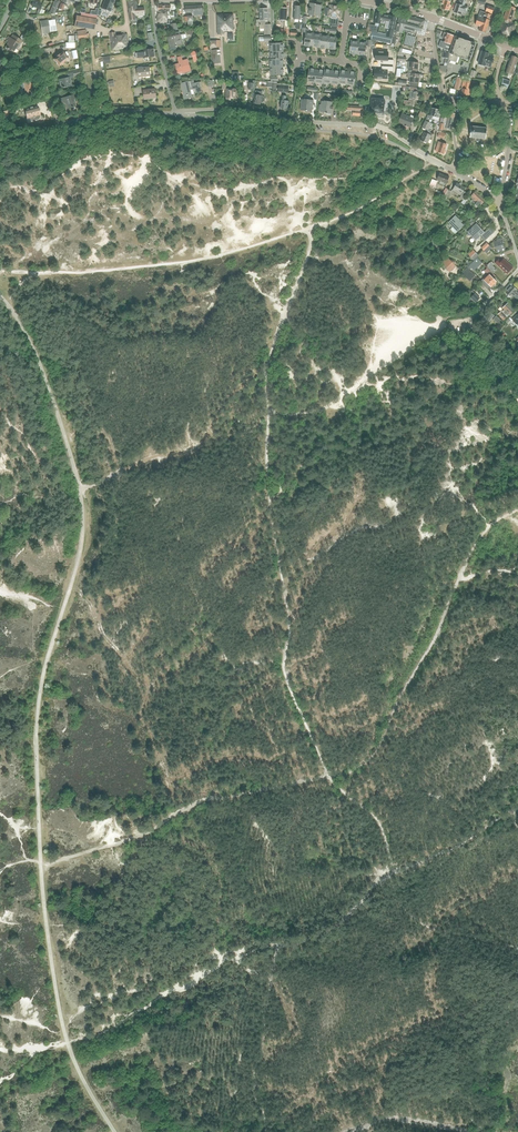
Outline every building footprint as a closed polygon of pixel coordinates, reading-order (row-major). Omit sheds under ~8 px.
[(38,8),(41,9),(42,5),(40,4),(41,3),(34,0),(33,0),(31,5),(38,8)] [(51,12),(54,13),(59,2),(55,0),(51,12)] [(101,9),(109,13),(115,0),(105,0),(101,9)] [(145,15),(144,7),(137,8),(136,5),(137,4),(137,3),(135,2),(135,0),(127,0),(130,20),(137,19),(136,16),(145,15)] [(448,10),(451,0),(443,0),(442,4),(444,4),(443,8),(448,10)] [(466,1),(464,0),(462,0),(461,3),(459,2),(458,4),(457,3),(454,12),(461,14),(462,12),(466,14),(468,7),(464,5),(466,1)] [(310,3),(309,14),(317,16),(318,15),(320,15),(321,5),(316,4),(310,3)] [(171,11),(171,5),(158,5),(157,22),(167,22),(167,11),(171,11)] [(202,5),(194,6),(185,7),(186,13),(193,12),(193,13),(195,13),(195,15),(203,15),(202,5)] [(327,8),(326,16),(328,16),(331,16),(331,17),(330,24),(331,24),(335,24),(336,18),(337,17),(339,17),(341,6),(332,5),(330,5),(330,6),(329,8),(327,8)] [(479,30),(486,32),(490,20),(495,7),(488,5),(485,11),(490,13),(489,14),(480,11),(475,25),(480,26),(479,30)] [(514,27),(515,23),(511,21),(515,8),(508,5),(503,19),(497,34),(511,39),(515,27),(514,27)] [(257,25),(260,25),(260,29),(264,29),(264,34),(271,34),(271,24),(268,24),(267,9),(267,8),(260,8),(260,9),(260,20),(257,20),(257,25)] [(48,20),(40,21),(42,34),(50,32),(50,31),(56,30),(56,27),(54,27),(54,23),(56,22),(55,15),(54,13),(51,14),(52,16),(52,20),(48,21),(48,20)] [(369,29),(369,31),(371,31),(371,33),(371,40),(372,40),(372,42),(376,43),(376,41),(391,44),(391,43),(392,38),(394,30),(396,17),(382,14),(377,13),(375,23),(375,25),(373,25),(371,25),(370,24),(370,27),(369,29)] [(229,30),(234,30),(233,14),(218,14),(218,34),(224,34),(224,31),(229,31),(229,30)] [(76,15),(74,26),(83,27),(84,22),(95,24),(96,19),(92,18),(80,16),(76,15)] [(193,16),(187,16),(184,16),(185,21),(188,21),(188,25),(193,25),(193,21),(193,16)] [(405,37),(404,45),(413,47),(416,33),(417,31),(422,32),(423,26),(424,22),(425,21),(424,20),(410,16),(409,20),(406,31),(407,31),(405,37)] [(403,30),(406,31),(409,20),(399,18),(396,30),(395,31),(396,31),(395,37),(397,37),(400,38),(401,33),(402,33),(403,30)] [(278,29),(278,35),(284,35),(289,36),(289,27),(284,27),(284,29),(278,29)] [(304,37),(304,40),(305,40),(304,45),(312,46),(314,33),(308,32),(308,31),(308,30),(308,29),(306,29),(305,31),(305,32),(306,32),(305,37),(304,37)] [(75,34),(75,38),(89,37),(89,33),(86,33),(86,30),(77,31),(77,33),(75,34)] [(115,32),(110,33),(110,37),(112,50),(117,49),(127,48),(127,44),(128,43),(127,34),(115,35),(115,32)] [(174,36),(168,37),(170,48),(171,50),(177,48),(176,46),(183,45),(181,34),(180,35),(179,32),(173,33),(174,36)] [(445,39),(441,48),(449,50),(454,36),(444,32),(442,38),(445,39)] [(312,46),(319,47),(320,47),(321,35),(321,34),(314,33),(312,46)] [(16,49),(22,41),(12,35),(10,38),(8,36),(6,39),(9,41),(8,42),(8,43),(6,47),(13,52),(15,48),(16,49)] [(319,47),(327,48),(329,36),(321,35),(320,47),(319,47)] [(329,36),(327,48),(335,49),(336,44),(337,42),(336,42),(337,37),(329,36)] [(449,53),(448,60),(456,62),(458,56),(470,60),(476,43),(455,36),(449,53)] [(349,53),(357,54),(359,41),(351,40),(350,45),(349,48),(350,48),(349,53)] [(359,41),(357,54),(365,55),(366,50),(367,47),(366,47),(367,42),(359,41)] [(270,43),(270,51),(283,51),(282,43),(277,43),(277,42),(275,42),(275,43),(270,43)] [(154,52),(153,53),(152,49),(143,50),(143,51),(137,52),(138,57),(144,57),(154,56),(154,52)] [(213,50),(212,50),(213,64),(221,63),(220,49),(219,49),(213,50)] [(483,49),(478,64),(485,66),(485,65),(490,66),(494,56),(488,54),(489,51),(483,49)] [(57,57),(54,59),(59,66),(68,58),(66,56),(68,54),(66,51),(64,53),(63,52),(60,54),(59,54),(56,56),(57,57)] [(269,59),(283,58),(283,51),(270,51),(270,59),(269,59)] [(375,52),(375,60),(383,60),(383,64),(390,64),(390,60),(388,60),(388,52),(375,52)] [(517,59),(511,56),(506,71),(514,74),(515,72),(513,72),(515,67),(516,67),(517,65),(516,65),(517,59)] [(177,72),(182,71),(183,73),(191,71),(188,60),(182,61),(181,57),(178,58),(179,64),(175,65),(177,72)] [(269,59),(270,67),(282,66),(282,59),(283,58),(269,59)] [(408,73),(410,73),(416,74),(416,70),(418,70),(418,63),(409,62),(408,70),(408,73)] [(282,66),(270,67),(270,75),(275,74),(275,75),(278,75),(278,74),(283,74),(282,66)] [(137,69),(138,77),(150,75),(149,67),(137,69)] [(375,70),(374,78),(387,79),(387,71),(390,71),(390,67),(383,67),(383,70),(375,70)] [(307,81),(315,82),(317,70),(309,69),(308,74),(307,74),(307,76),(308,76),(307,81)] [(68,77),(58,79),(60,88),(72,85),(70,78),(73,78),(72,76),(74,76),(74,75),(80,74),(80,72),(79,70),(67,72),(68,74),(68,77)] [(323,83),(323,82),(324,71),(317,70),(315,82),(323,83)] [(323,82),(330,83),(332,71),(324,70),(324,71),(323,82)] [(338,84),(338,83),(340,72),(332,71),(330,83),(338,84)] [(338,83),(346,84),(348,72),(340,71),(340,72),(338,83)] [(348,72),(346,84),(354,85),(355,80),(356,78),(355,78),(356,73),(348,72)] [(407,73),(407,77),(410,77),(409,81),(410,81),(409,85),(419,86),(420,74),(416,74),(410,73),(408,73),(407,73)] [(502,78),(503,79),(501,85),(506,87),(507,88),(510,81),(502,78)] [(461,95),(467,96),(470,81),(463,80),(461,88),(462,88),(461,95)] [(25,87),(26,93),(34,90),(31,81),(24,83),(24,84),(21,85),(22,88),(25,87)] [(189,82),(181,84),(185,99),(192,97),(191,94),(194,93),(193,92),(195,91),(196,93),(202,91),(199,82),(194,83),(193,81),(189,82)] [(278,92),(288,92),(289,84),(279,84),(278,92)] [(143,90),(145,99),(156,97),(155,89),(143,90)] [(227,89),(227,98),(236,98),(236,89),(227,89)] [(253,93),(252,98),(254,98),(254,103),(257,104),(257,105),(259,105),(260,104),(261,105),(261,102),(263,102),(264,102),(265,100),(265,99),(265,98),(264,97),(262,96),(263,92),(255,91),(255,93),(253,93)] [(403,104),(406,105),(414,106),(414,99),(418,100),(418,92),(410,91),(409,101),(404,100),(403,104)] [(73,100),(75,99),(74,95),(59,99),(60,103),(62,103),(64,109),(75,106),(73,100)] [(280,108),(287,109),(289,101),(286,100),(287,96),(282,95),(281,100),(282,100),(280,108)] [(371,111),(383,112),(385,100),(372,98),(371,111)] [(301,109),(306,110),(306,111),(312,111),(313,100),(305,99),(304,99),(302,99),(301,109)] [(319,104),(318,111),(321,111),(326,112),(326,113),(326,114),(327,115),(330,115),(331,114),(331,113),(332,113),(333,102),(325,101),(324,101),(322,101),(321,105),(319,104)] [(359,106),(354,106),(348,105),(347,110),(353,111),(353,115),(361,116),(361,111),(364,111),(364,112),(366,112),(367,103),(365,103),(365,104),(359,103),(359,106)] [(37,106),(25,110),(26,114),(26,115),(27,119),(31,118),(32,121),(37,120),(38,119),(39,119),(39,118),(40,117),(40,116),(39,112),(40,112),(39,112),(37,106)] [(430,116),(439,118),(440,114),(439,114),(440,110),(432,108),(430,116)] [(410,116),(402,113),(398,123),(410,127),(414,116),(411,114),(410,116)] [(427,116),(425,120),(429,122),(430,123),(433,117),(430,116),(430,115),(428,115),(427,116)] [(446,120),(445,127),(451,129),(454,118),(447,117),(446,120)] [(429,122),(425,120),(422,128),(427,130),(426,133),(424,132),(421,140),(427,143),(430,138),(430,139),(433,134),(430,132),(431,131),(430,131),(433,124),(431,123),(430,123),(429,122)] [(470,133),(470,134),(470,138),(471,137),(473,137),(473,138),(474,138),(474,137),(476,138),(477,138),(479,138),(480,139),(480,138),(482,138),(482,139),(483,139),(483,138),(485,138),(485,139),(486,139),(486,138),(486,135),(487,135),(486,134),(486,132),(487,132),(487,131),(486,131),(487,128),(487,129),(487,128),(487,127),(486,127),(486,128),(484,127),(483,127),(481,127),(480,126),(480,127),(478,127),(478,126),(477,126),(477,127),(475,126),(474,126),(472,126),(471,126),(471,129),(470,129),(470,130),(471,130),(470,133)] [(437,138),(444,139),(445,135),(446,133),(437,131),(436,137),(437,137),(437,138)] [(436,151),(444,153),(446,144),(438,142),(436,151)] [(437,179),(447,183),(449,177),(439,173),(437,179)] [(452,190),(461,195),(459,198),(462,200),(462,199),(463,200),(465,197),(464,196),(467,193),(464,191),(465,187),(457,182),(452,190)] [(475,191),(470,196),(475,201),(477,202),(475,204),(478,207),(480,205),(480,206),(485,200),(480,196),(475,191)] [(475,214),(469,220),(471,222),(477,215),(475,214)] [(460,220),(457,217),(455,215),(449,222),(458,231),(464,225),(460,221),(460,220)] [(468,231),(473,237),(476,240),(481,236),(485,241),(493,233),(489,228),(485,232),(477,223),(468,231)] [(497,241),(494,242),(497,250),(497,252),(501,251),(505,250),(504,248),(504,247),(502,241),(501,238),(497,240),(497,241)] [(468,254),(474,261),(477,257),(479,256),(473,250),(468,254)] [(474,261),(467,267),(469,270),(471,268),(473,270),(481,262),(477,257),(474,261)] [(446,259),(441,263),(442,264),(450,272),(456,266),(454,264),(455,263),(451,259),(450,260),(449,258),(447,260),(446,259)] [(504,259),(502,261),(499,258),(495,263),(507,274),(513,267),(504,259)] [(490,262),(486,266),(493,273),(497,269),(493,266),(494,264),(491,261),(490,263),(490,262)] [(469,270),(467,267),(461,273),(470,281),(475,276),(472,273),(469,270)] [(482,279),(480,282),(482,283),(486,287),(487,288),(490,286),(491,287),(497,281),(490,274),(486,277),(484,280),(482,279)] [(503,291),(509,296),(512,294),(516,298),(517,296),(517,292),(516,290),(516,289),(510,284),(503,291)] [(472,290),(466,297),(469,301),(471,299),(475,302),(480,298),(474,292),(472,290)] [(509,315),(514,310),(508,303),(503,308),(506,310),(503,313),(502,311),(498,314),(503,320),(507,317),(505,316),(508,313),(509,315)] [(483,318),(488,323),(494,316),(489,311),(483,318)] [(502,321),(496,316),(493,319),(499,324),(502,321)]
